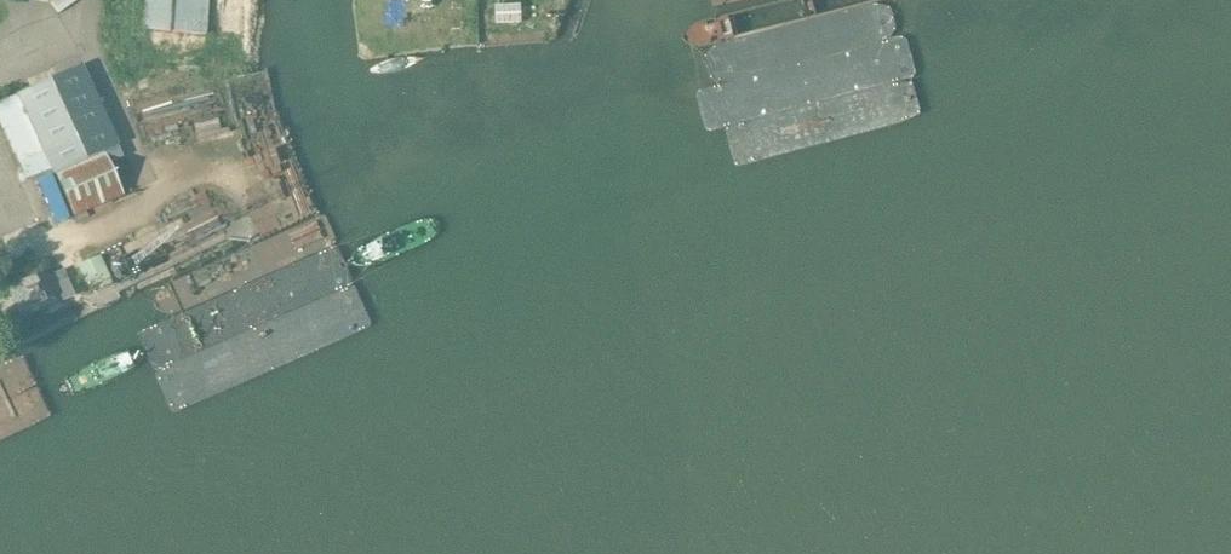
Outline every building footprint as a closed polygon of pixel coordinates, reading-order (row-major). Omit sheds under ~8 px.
[(52,2),(60,13),(78,0),(54,0),(52,2)] [(135,29),(136,29),(151,30),(150,42),(173,44),(171,73),(202,73),(204,54),(205,34),(204,34),(207,0),(137,0),(135,29)] [(0,103),(0,122),(26,179),(51,168),(54,175),(55,174),(74,217),(124,196),(104,152),(117,147),(81,67),(18,95),(0,103)] [(121,147),(107,153),(112,164),(126,159),(121,147)] [(100,256),(77,266),(86,287),(88,287),(107,278),(109,277),(100,256)] [(59,301),(74,295),(64,273),(49,279),(44,267),(5,285),(20,319),(59,302),(59,301)]
